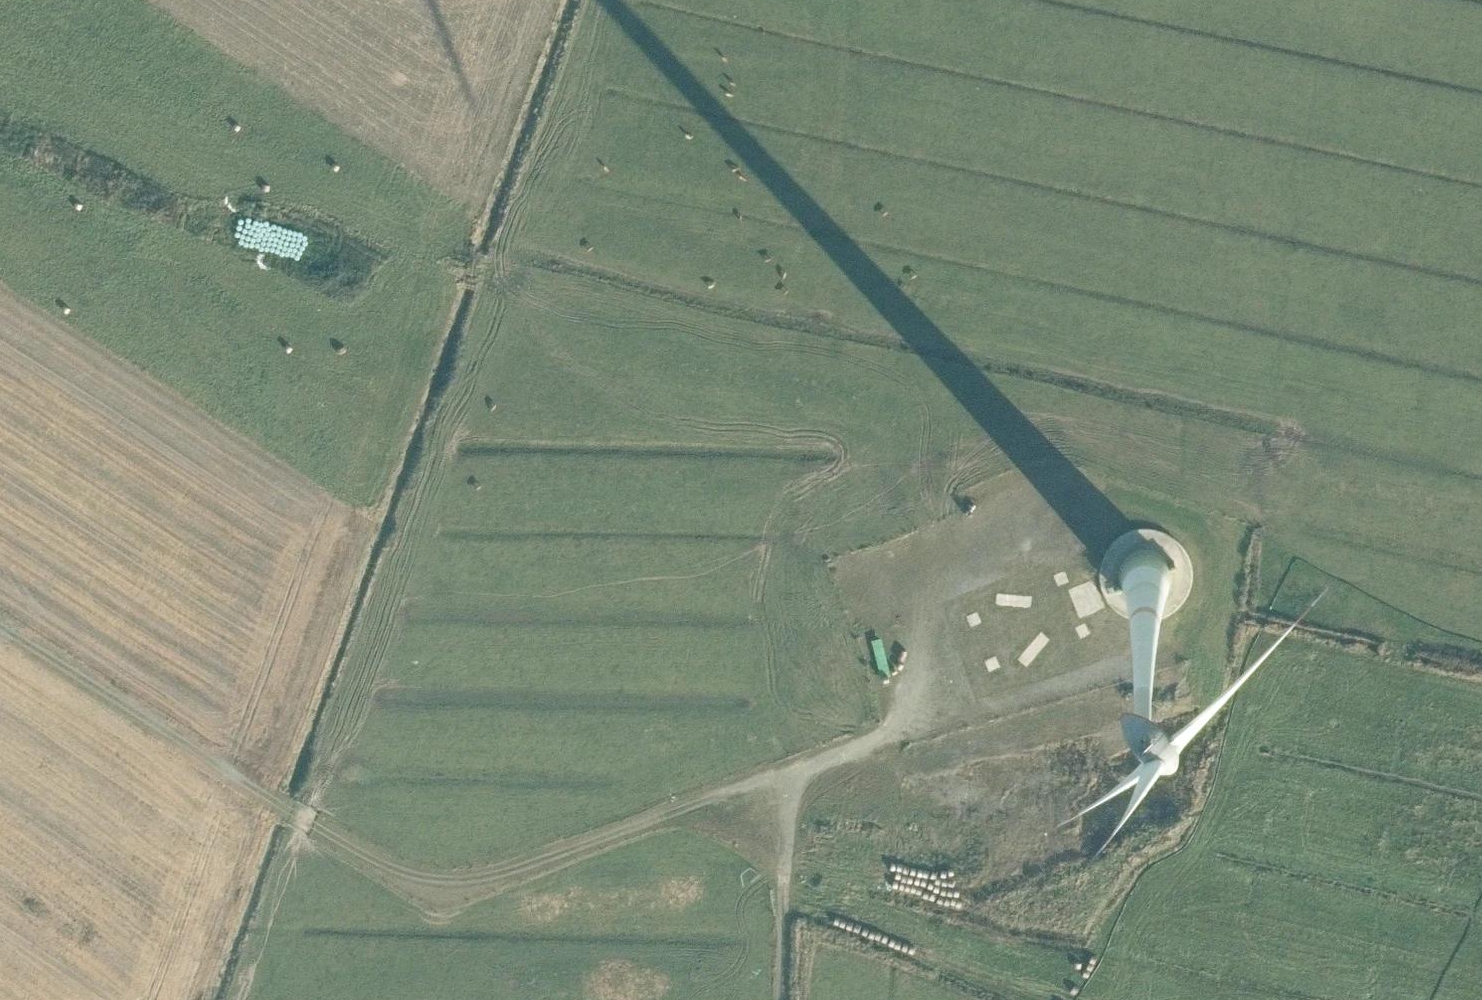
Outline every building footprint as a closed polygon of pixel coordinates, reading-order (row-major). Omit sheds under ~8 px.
[(1096,575),(1071,585),(1082,613),(1107,603),(1096,575)] [(999,602),(1034,603),(1035,591),(999,590),(999,602)]
